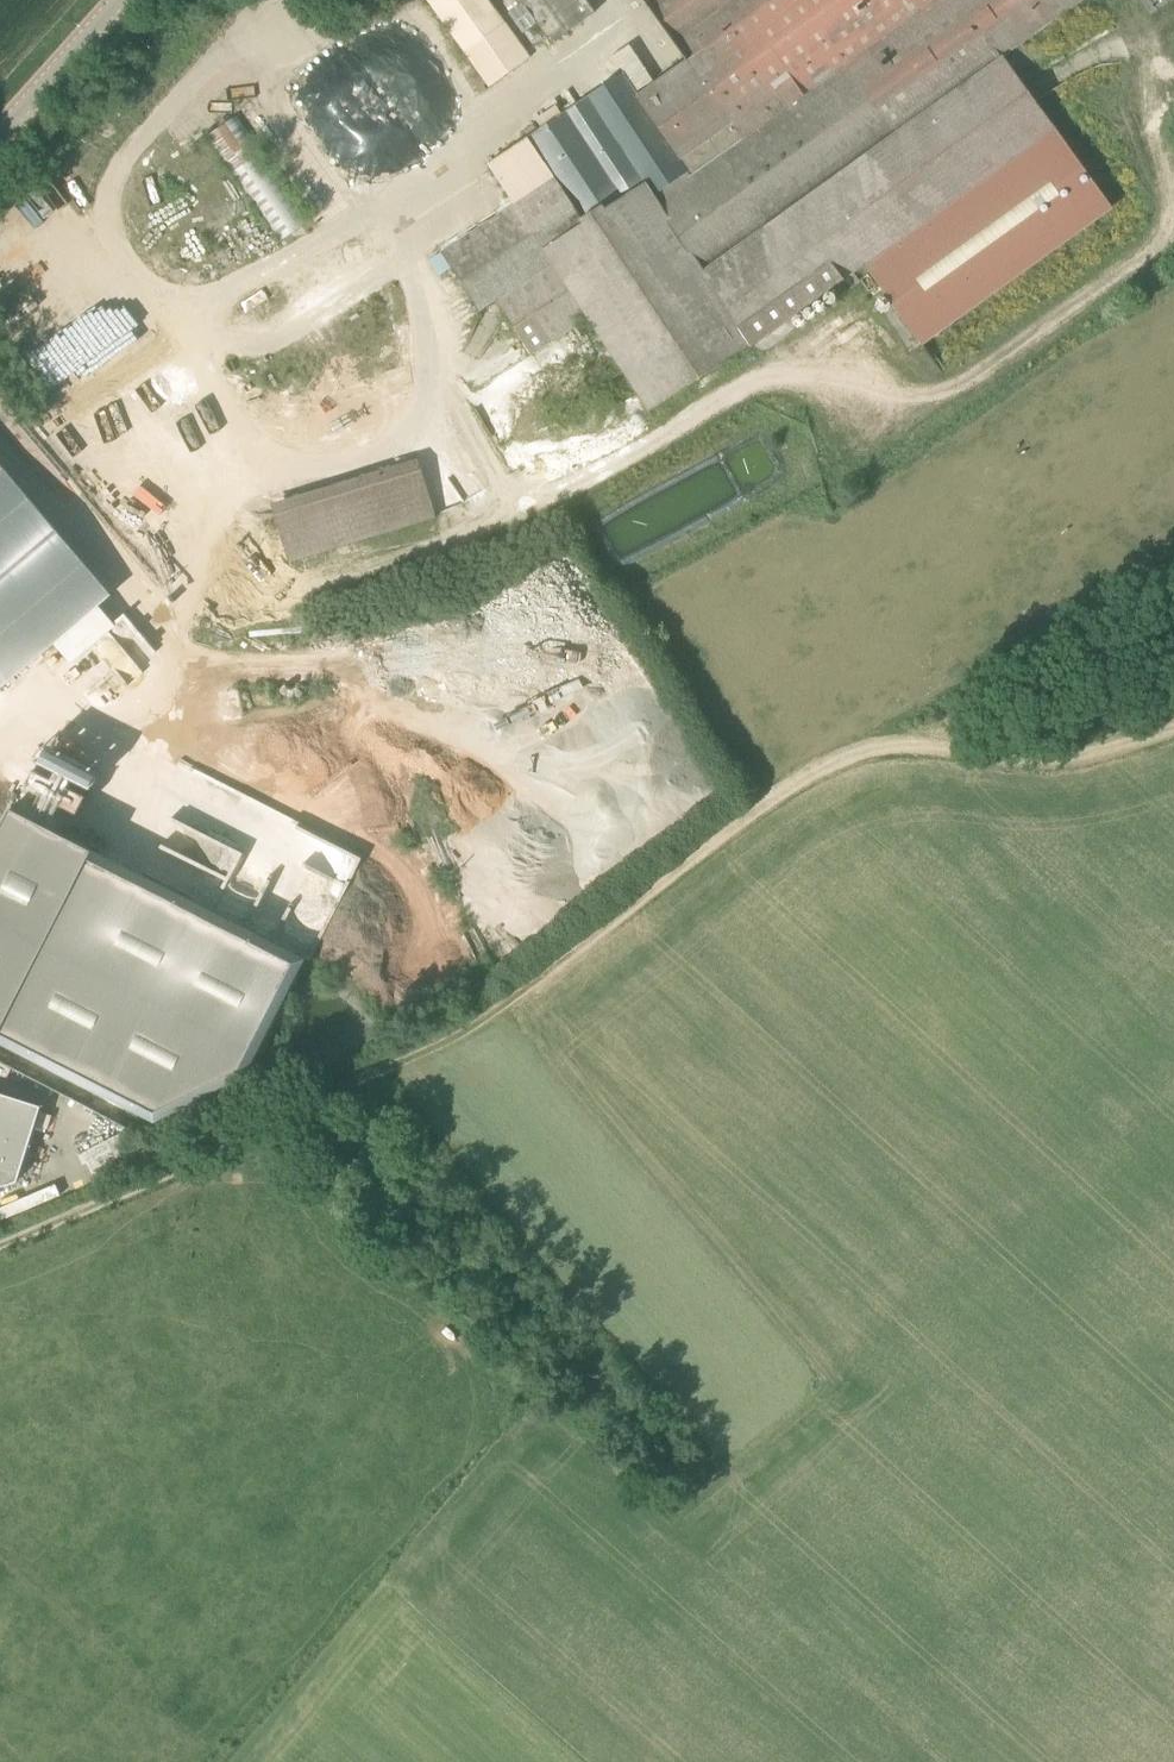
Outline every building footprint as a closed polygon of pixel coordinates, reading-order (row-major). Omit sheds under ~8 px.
[(507,26),(488,0),(429,0),(468,54),(491,86),(529,58),(507,26)] [(625,72),(490,164),(514,201),(441,248),(482,311),(498,300),(534,355),(591,317),(653,411),(753,344),(755,346),(867,263),(924,342),(1115,204),(1005,54),(1080,0),(645,0),(687,59),(655,83),(630,44),(610,58),(618,70),(622,67),(625,72)] [(523,1),(508,12),(524,33),(537,22),(552,43),(595,12),(587,0),(522,0),(523,1)] [(1151,13),(1170,0),(1142,0),(1151,13)] [(210,131),(239,178),(255,168),(226,121),(210,131)] [(288,561),(435,517),(417,458),(270,502),(288,561)] [(1,688),(55,642),(72,663),(107,634),(89,613),(111,594),(6,469),(0,463),(0,687),(1,688)] [(31,803),(61,816),(74,783),(85,787),(90,774),(22,747),(12,773),(39,784),(31,803)] [(162,1125),(246,1078),(307,959),(12,808),(0,831),(0,1042),(162,1125)] [(15,1186),(38,1110),(0,1098),(0,1191),(15,1186)]
